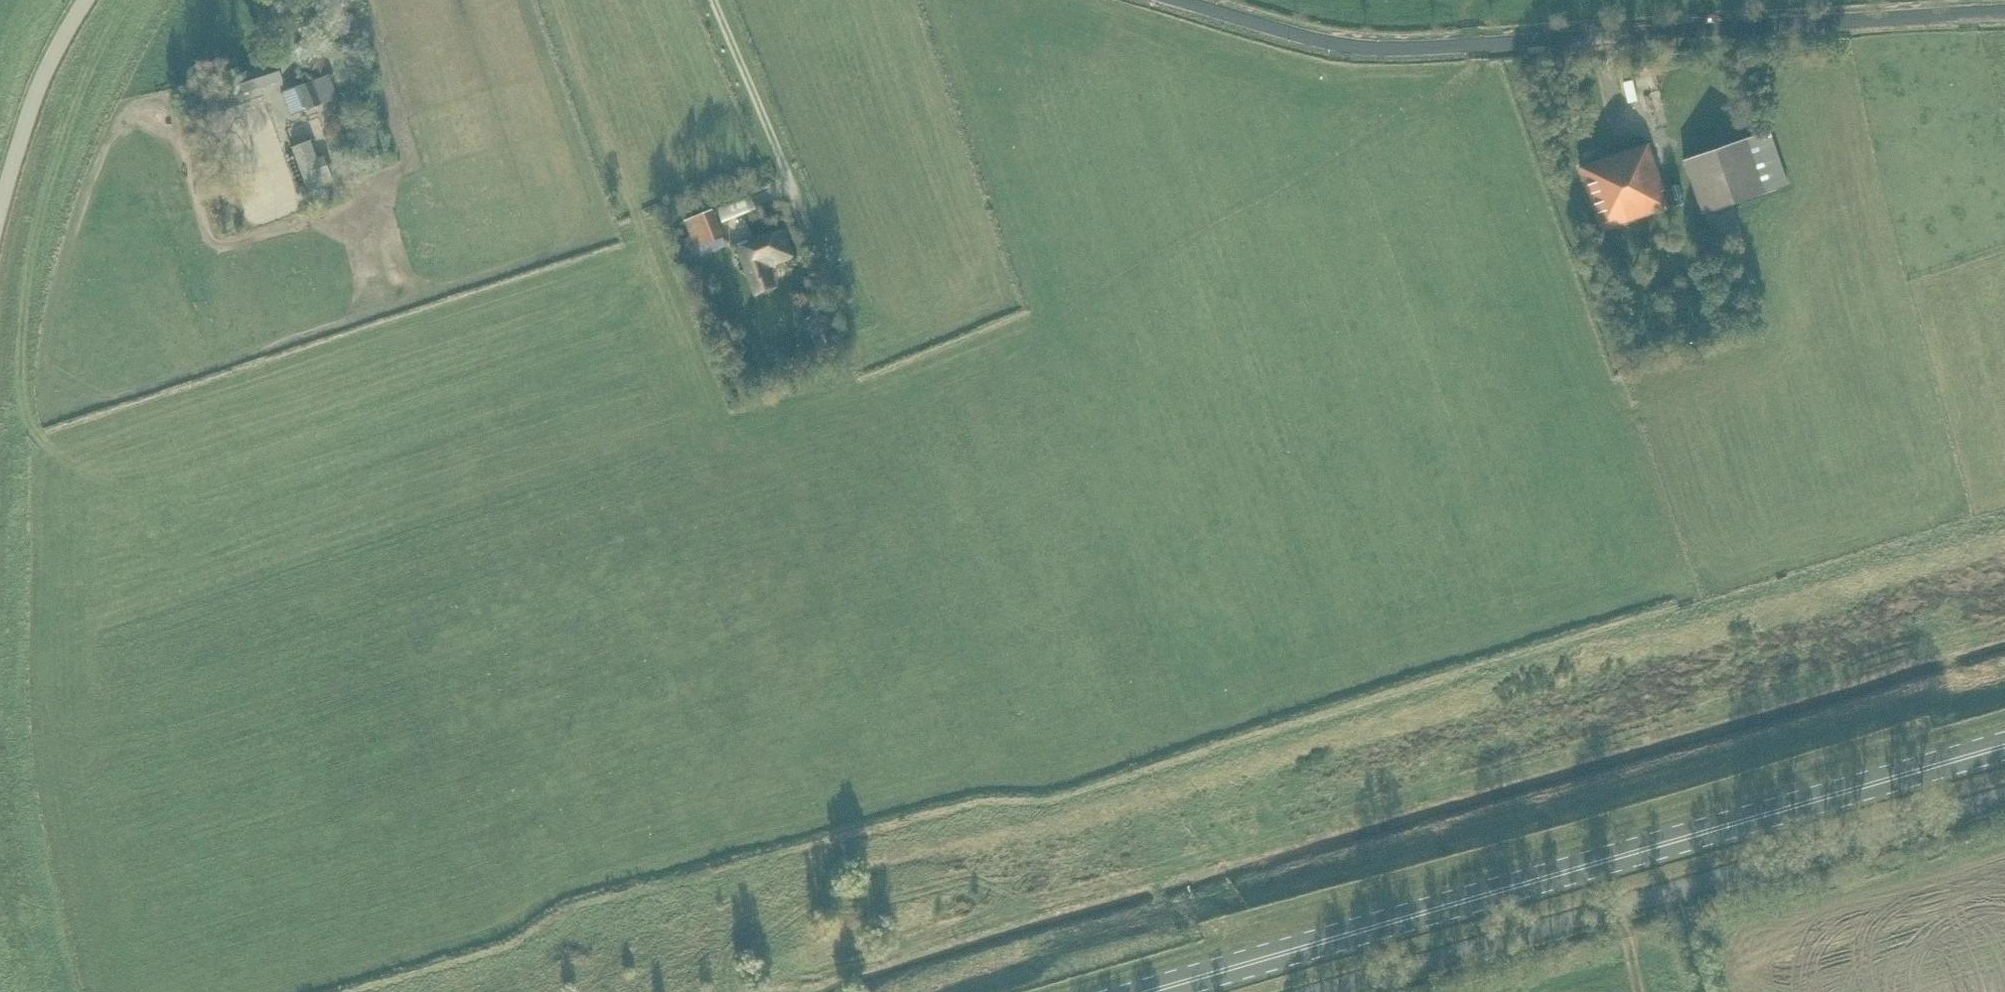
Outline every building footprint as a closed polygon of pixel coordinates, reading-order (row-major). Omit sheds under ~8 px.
[(250,71),(239,75),(245,93),(282,80),(276,62),(252,71),(250,71)] [(337,98),(329,76),(284,93),(292,115),(337,98)] [(1788,185),(1770,131),(1684,161),(1702,215),(1788,185)] [(311,140),(291,147),(298,164),(308,191),(332,181),(323,155),(317,157),(311,140)] [(1602,230),(1666,209),(1661,192),(1664,191),(1648,145),(1580,168),(1602,230)] [(724,237),(712,208),(684,220),(695,248),(724,237)] [(767,267),(792,256),(782,231),(738,249),(756,294),(775,287),(767,267)]
